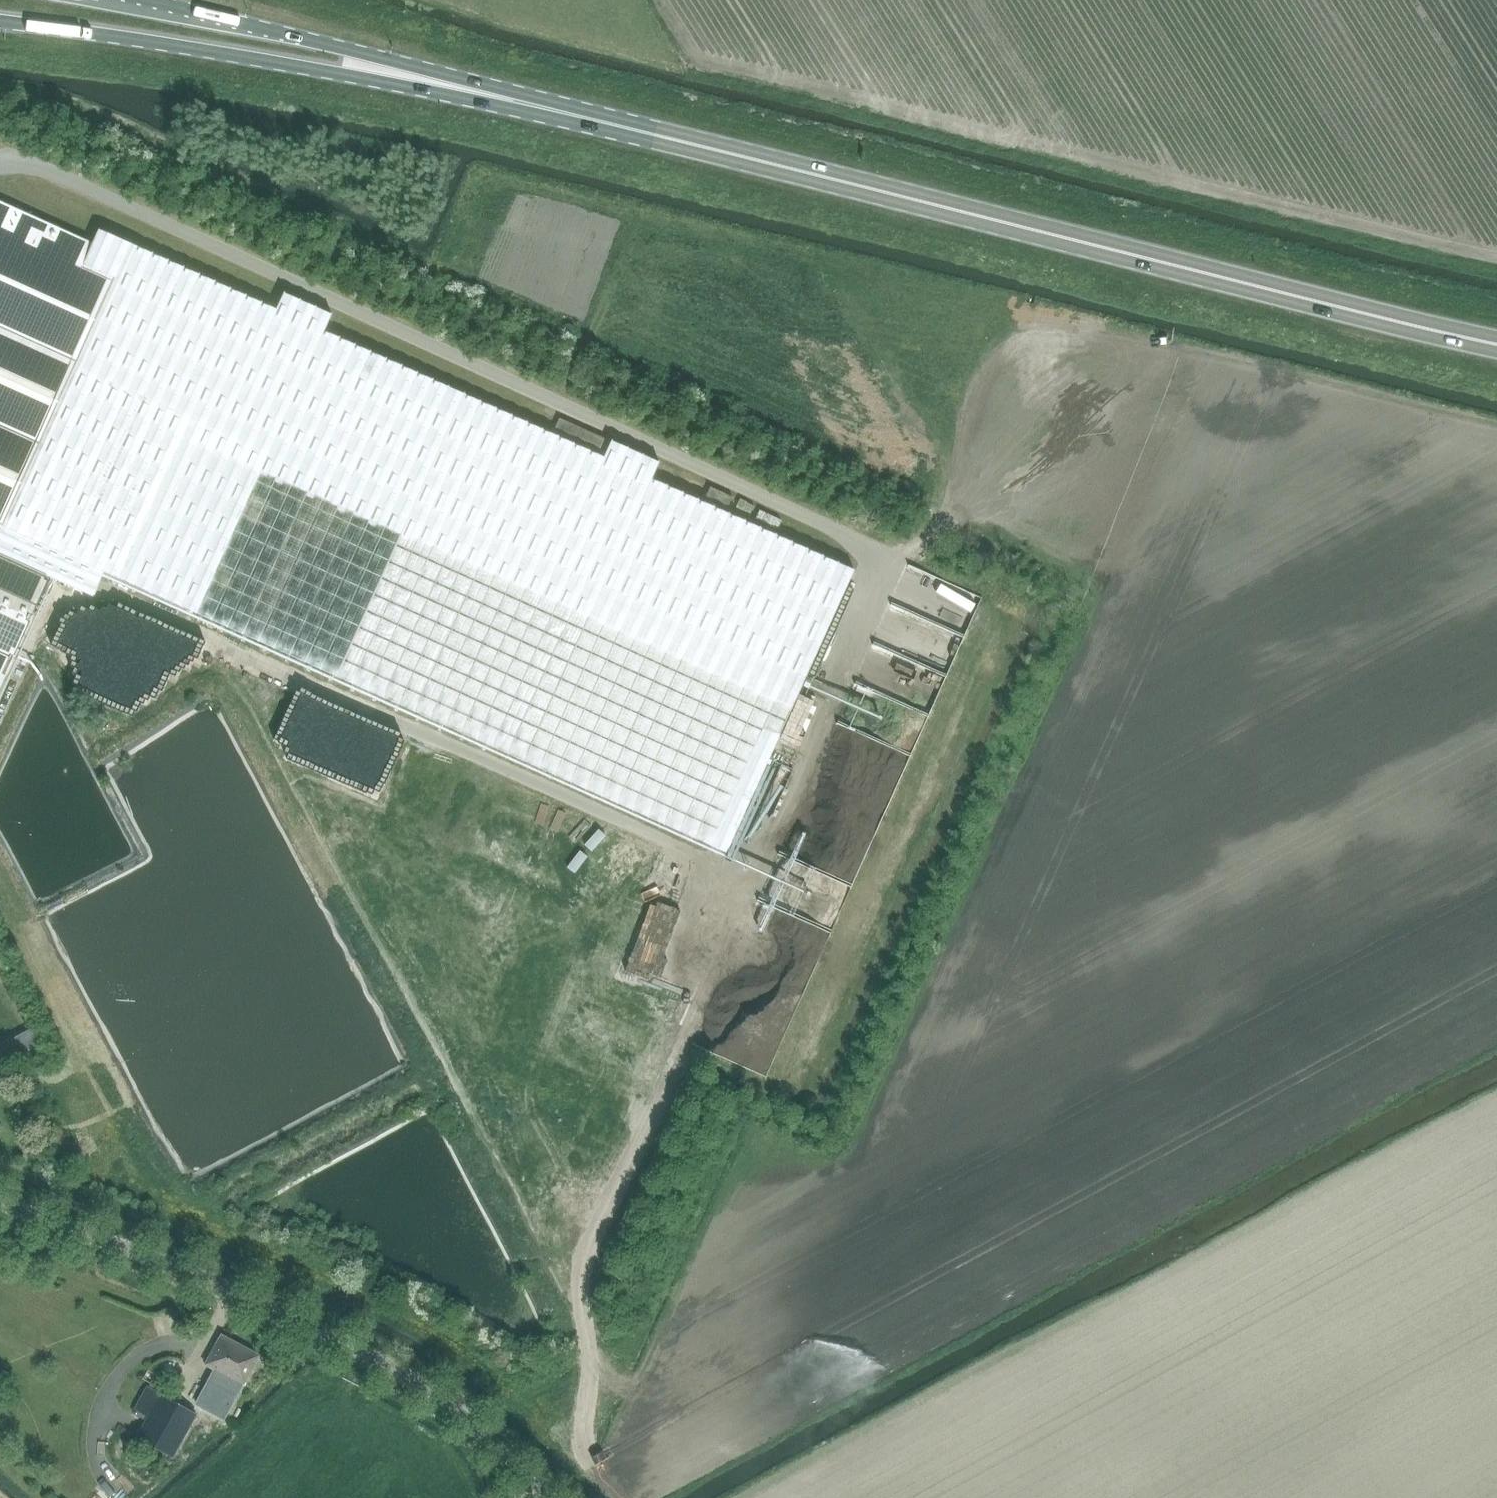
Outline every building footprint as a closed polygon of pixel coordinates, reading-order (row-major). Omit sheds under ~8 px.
[(8,657),(11,658),(48,576),(94,597),(104,571),(312,665),(337,677),(726,852),(853,570),(651,479),(659,461),(611,441),(604,458),(464,394),(324,331),(332,315),(284,293),(276,309),(99,229),(93,243),(86,240),(0,202),(0,675),(8,657)] [(0,1046),(0,1050),(6,1061),(19,1054),(41,1042),(33,1028),(0,1046)] [(217,1369),(196,1405),(224,1421),(262,1356),(225,1334),(208,1364),(217,1369)] [(138,1435),(172,1455),(196,1414),(161,1394),(138,1435)]
